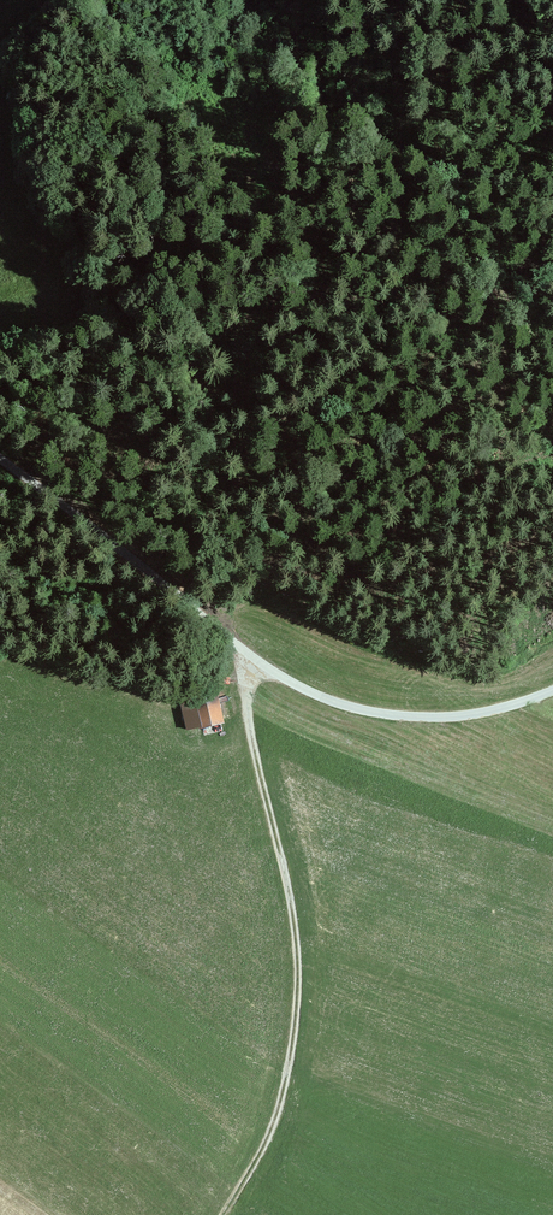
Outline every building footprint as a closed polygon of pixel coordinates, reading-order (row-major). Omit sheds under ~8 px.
[(214,686),(194,690),(202,725),(222,720),(214,686)]
